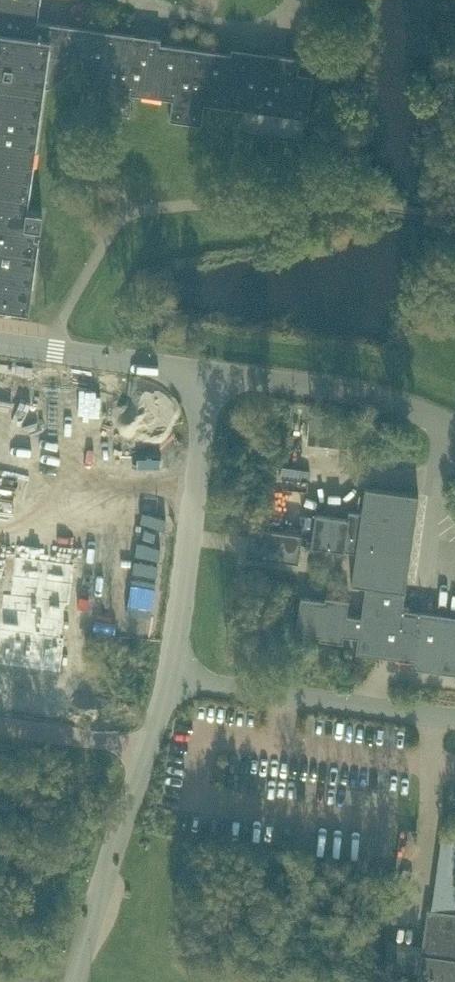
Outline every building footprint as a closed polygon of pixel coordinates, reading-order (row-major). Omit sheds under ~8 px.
[(29,310),(39,237),(34,237),(36,227),(40,228),(42,213),(26,211),(48,55),(82,59),(79,87),(100,90),(97,111),(130,116),(132,94),(172,99),(170,121),(202,125),(205,103),(225,106),(226,96),(245,99),(244,110),(292,116),(293,105),(308,107),(312,76),(297,74),(299,59),(231,49),(230,54),(160,44),(160,40),(37,23),(40,0),(0,0),(0,306),(29,310)] [(194,3),(217,10),(220,0),(195,0),(194,3)] [(348,445),(350,425),(308,421),(307,441),(348,445)] [(9,437),(7,457),(27,460),(29,440),(9,437)] [(29,440),(27,460),(46,462),(49,442),(29,440)] [(7,457),(4,477),(24,480),(27,460),(7,457)] [(367,487),(365,486),(361,511),(348,509),(347,517),(315,512),(311,544),(356,551),(351,583),(365,585),(361,616),(347,614),(349,599),(325,595),(325,599),(301,596),(296,631),(320,635),(319,638),(343,642),(344,634),(358,636),(356,652),(413,659),(412,667),(454,672),(454,615),(396,607),(398,590),(405,591),(418,494),(367,487)] [(302,533),(257,526),(249,525),(246,553),(299,560),(302,533)] [(60,671),(65,636),(62,636),(66,603),(70,604),(75,563),(16,555),(11,592),(4,592),(0,617),(0,663),(60,671)] [(442,845),(447,872),(454,871),(454,842),(442,845)] [(453,930),(439,928),(437,944),(423,942),(417,981),(454,981),(454,918),(453,930)]
